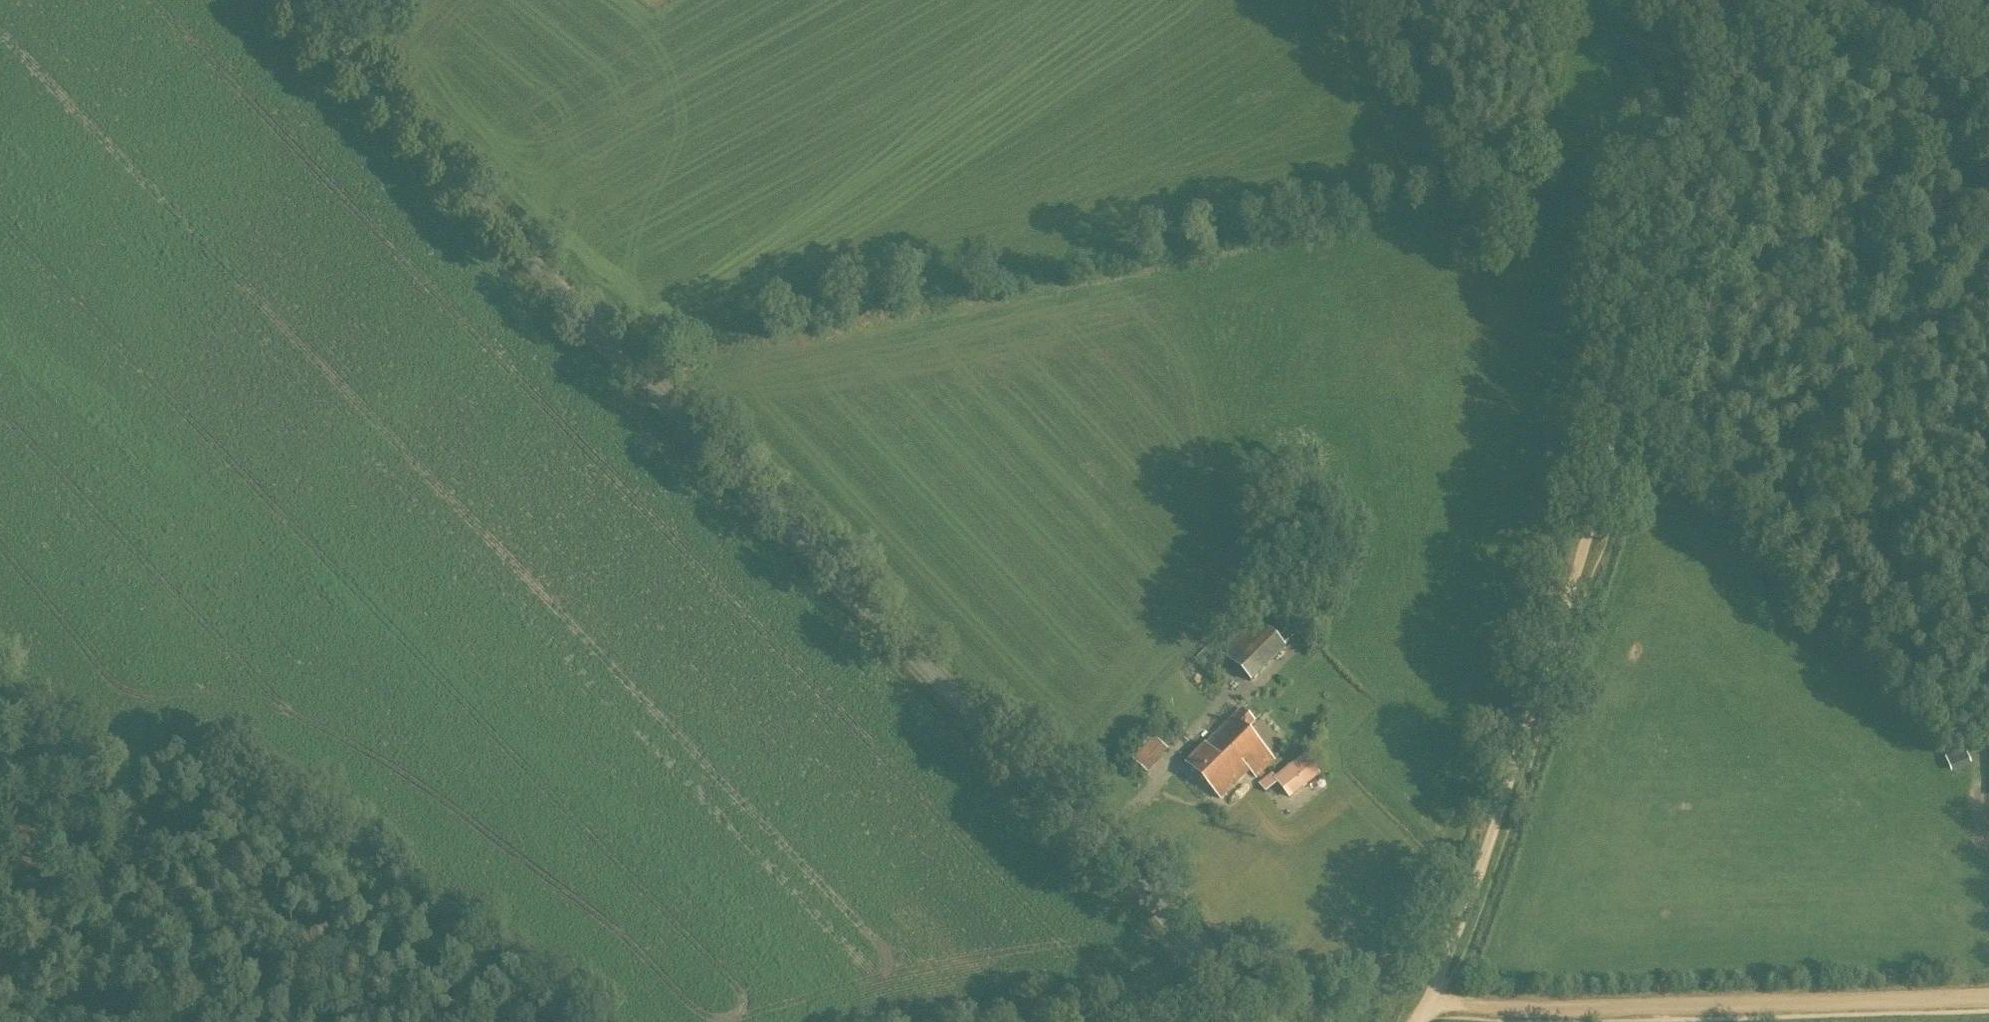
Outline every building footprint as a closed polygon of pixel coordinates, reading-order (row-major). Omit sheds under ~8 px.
[(1283,597),(1272,609),(1277,614),(1264,628),(1257,620),(1223,655),(1252,684),(1298,635),(1285,623),(1297,611),(1283,597)] [(1255,778),(1274,759),(1246,731),(1255,722),(1242,709),(1187,764),(1220,798),(1248,771),(1255,778)] [(1132,760),(1147,773),(1168,749),(1154,736),(1132,760)] [(1272,776),(1259,785),(1266,793),(1278,783),(1291,799),(1318,777),(1304,759),(1276,781),(1272,776)]
